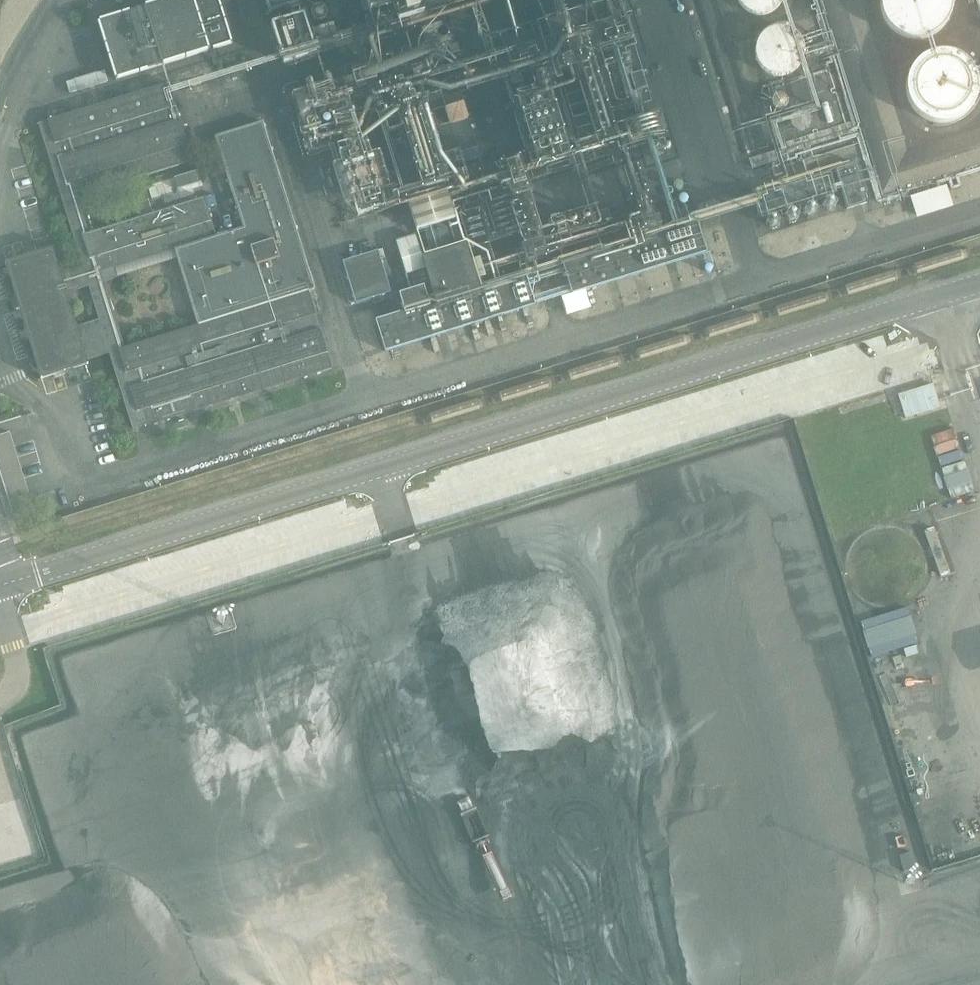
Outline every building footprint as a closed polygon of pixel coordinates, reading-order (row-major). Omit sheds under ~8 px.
[(115,80),(232,45),(218,0),(165,0),(143,6),(144,8),(130,12),(129,11),(97,20),(115,80)] [(268,12),(300,3),(299,0),(264,0),(268,12)] [(378,49),(314,68),(329,118),(383,102),(403,172),(467,153),(464,139),(477,135),(471,116),(466,118),(456,83),(528,61),(546,122),(586,110),(592,130),(650,113),(627,29),(603,36),(482,0),(364,0),(378,49)] [(621,0),(593,0),(566,8),(571,24),(597,16),(599,25),(611,21),(614,31),(629,26),(621,0)] [(743,1),(746,4),(750,7),(755,9),(760,11),(765,11),(770,10),(775,7),(779,4),(783,1),(783,0),(742,0),(743,1)] [(955,0),(880,0),(880,2),(881,9),(884,15),(888,21),(893,27),(899,31),(906,34),(913,35),(920,35),(927,34),(934,32),(940,28),(945,23),(950,17),(953,11),(955,4),(955,0)] [(270,15),(285,67),(317,58),(302,6),(270,15)] [(805,52),(806,47),(805,42),(804,37),(801,32),(797,29),(793,26),(788,24),(783,23),(778,23),(773,24),(768,26),(764,29),(761,33),(758,38),(757,43),(757,48),(757,53),(759,58),(761,62),(765,66),(769,69),(774,71),(779,72),(784,72),(789,71),(794,68),(798,65),(801,61),(804,57),(805,52)] [(978,66),(975,60),(970,55),(964,50),(958,47),(951,45),(944,44),(937,44),(930,46),(923,50),(918,54),(913,59),(909,66),(907,72),(906,80),(906,87),(907,94),(910,100),(914,106),(920,111),(926,115),(932,118),(939,119),(947,120),(954,118),(961,116),(967,112),(972,107),(976,101),(979,95),(979,92),(979,72),(978,66)] [(819,91),(819,88),(819,84),(817,81),(814,78),(810,77),(806,78),(803,79),(800,82),(799,86),(799,89),(800,93),(802,96),(806,98),(810,98),(813,97),(817,95),(819,91)] [(82,267),(60,274),(52,249),(5,264),(41,379),(87,364),(86,360),(108,353),(132,430),(135,429),(138,438),(145,436),(143,427),(332,369),(308,291),(314,289),(262,123),(215,137),(244,228),(216,237),(204,198),(89,233),(77,196),(192,160),(169,83),(47,121),(45,112),(37,115),(40,123),(38,123),(82,267)] [(790,102),(791,98),(790,94),(788,91),(785,89),(782,88),(778,88),(774,90),(772,92),(770,96),(770,100),(772,103),(774,106),(778,108),(781,108),(785,107),(788,105),(790,102)] [(839,110),(840,106),(840,102),(838,99),(835,96),(831,95),(827,95),(824,97),(821,100),(820,103),(819,107),(821,111),(823,114),(826,115),(830,116),(834,115),(837,113),(839,110)] [(812,113),(812,112),(811,109),(809,106),(806,103),(802,102),(798,102),(794,105),(792,108),(791,112),(792,116),(794,119),(797,122),(801,123),(805,122),(808,120),(810,117),(812,113)] [(784,126),(784,122),(783,119),(781,116),(777,114),(774,113),(770,114),(767,116),(764,119),(763,123),(764,126),(766,130),(768,132),(772,134),(776,134),(779,132),(782,130),(784,126)] [(752,170),(781,161),(778,150),(749,160),(752,170)] [(834,170),(847,210),(867,203),(854,163),(834,170)] [(760,218),(838,192),(832,171),(753,197),(760,218)] [(948,184),(912,195),(918,215),(954,204),(948,184)] [(572,296),(706,253),(695,220),(578,258),(576,252),(578,252),(577,249),(559,255),(572,296)] [(385,351),(534,306),(525,275),(480,289),(466,244),(421,258),(435,303),(429,304),(423,287),(399,294),(404,312),(376,321),(385,351)] [(356,302),(393,291),(381,249),(343,260),(356,302)] [(944,378),(898,393),(905,416),(952,401),(944,378)] [(949,428),(816,469),(833,527),(967,486),(949,428)] [(0,435),(0,477),(13,520),(37,513),(12,431),(0,435)] [(866,613),(867,653),(916,653),(915,612),(866,613)]
